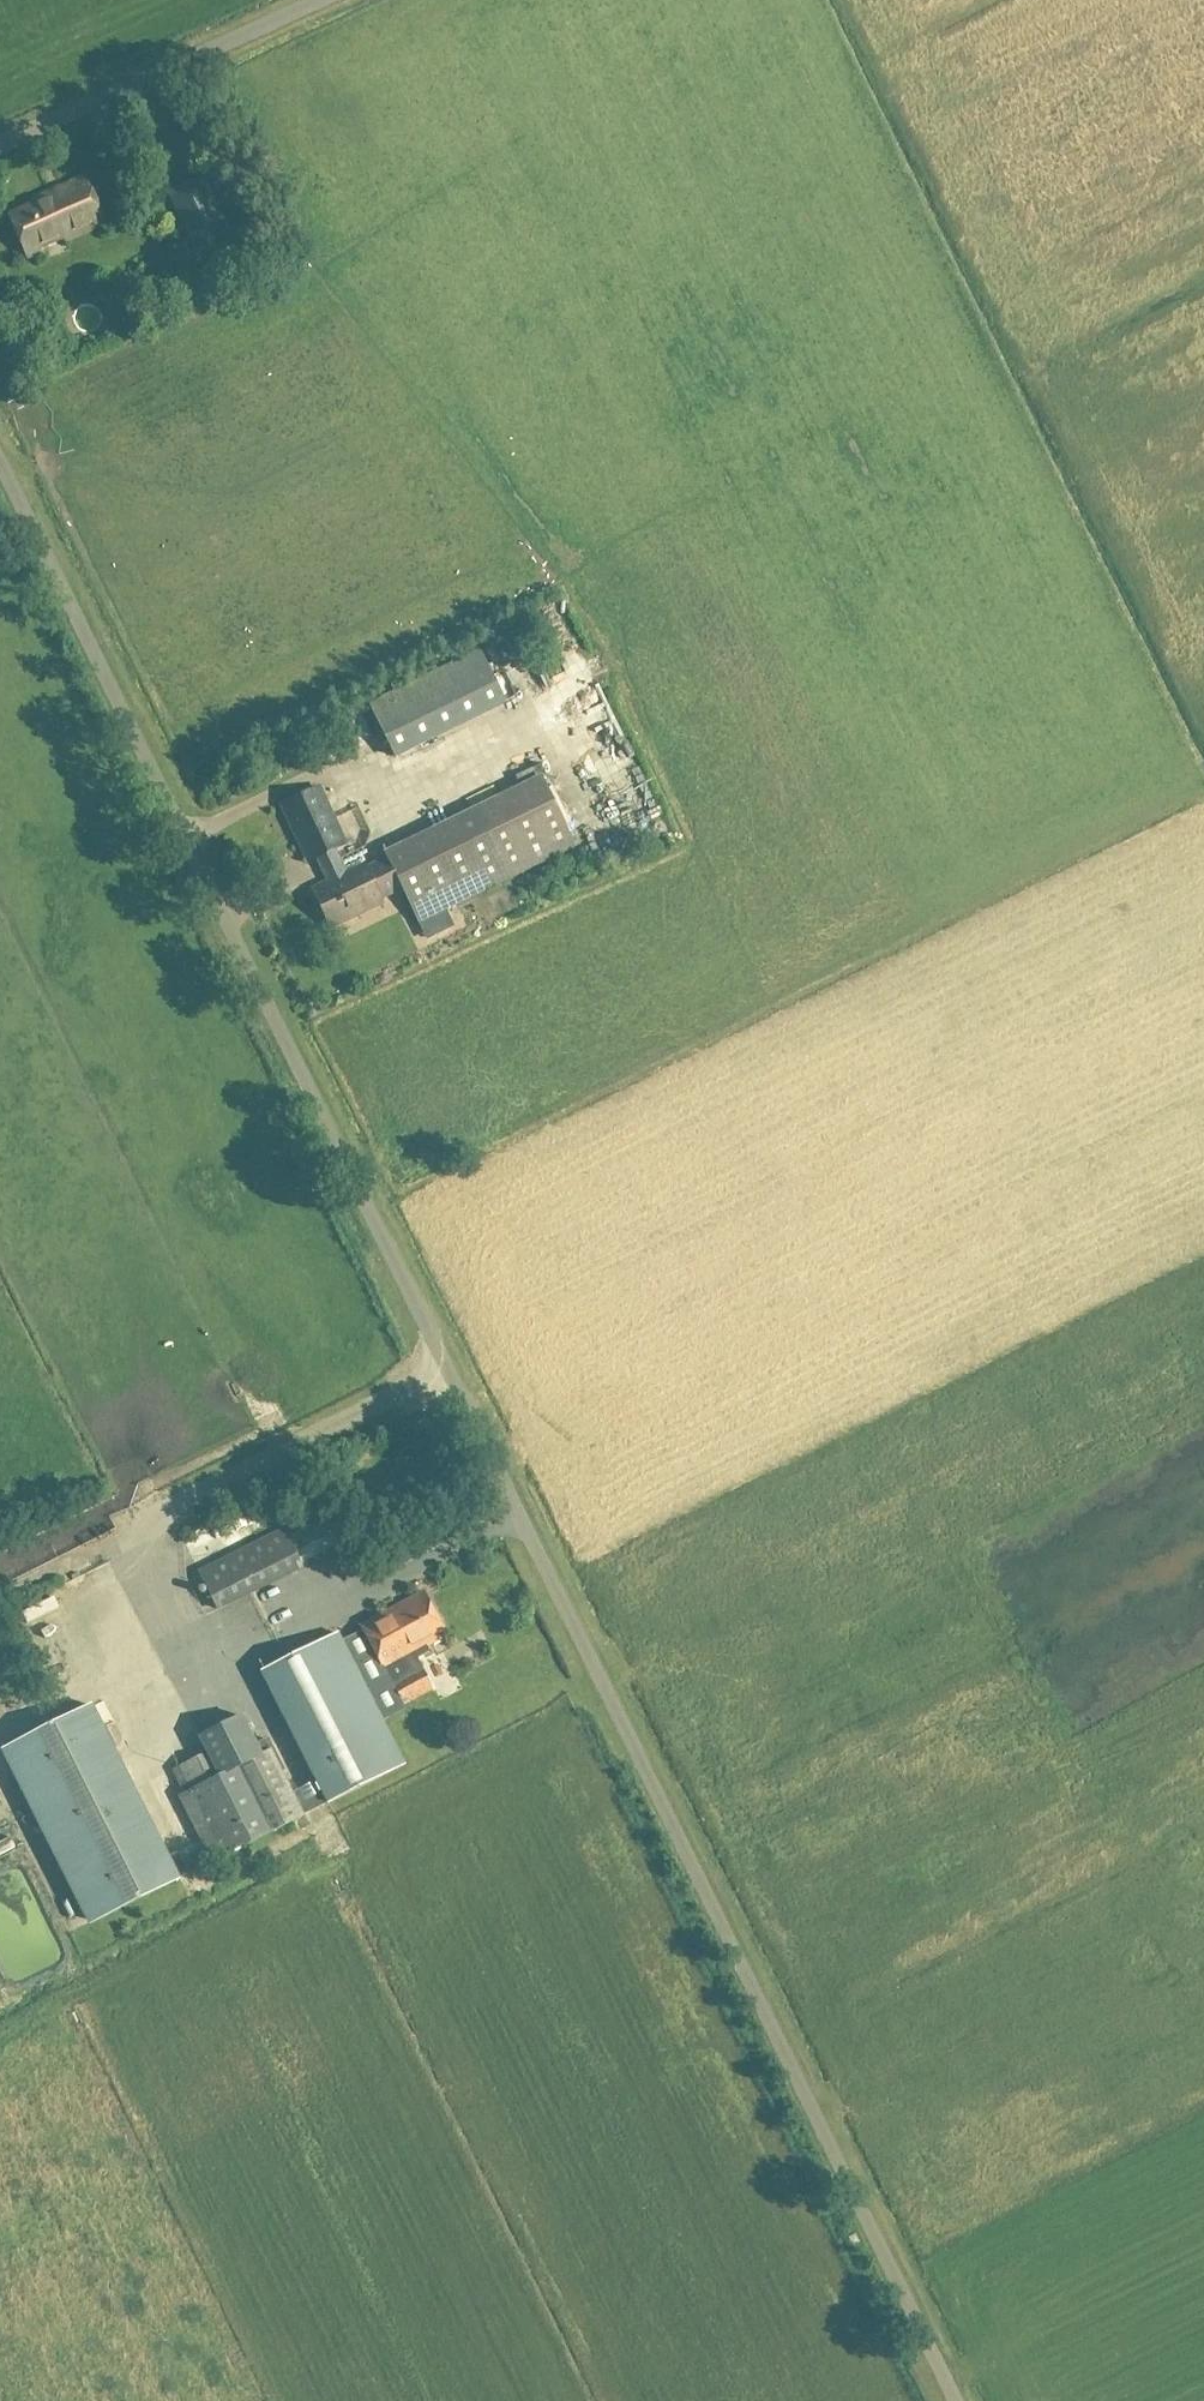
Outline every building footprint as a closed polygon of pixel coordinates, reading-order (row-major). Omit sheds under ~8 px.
[(106,224),(84,177),(34,199),(36,204),(10,216),(30,260),(41,255),(37,247),(63,236),(66,242),(106,224)] [(225,226),(205,178),(169,193),(189,241),(225,226)] [(483,654),(394,695),(419,746),(506,703),(483,654)] [(394,695),(372,705),(397,757),(419,746),(394,695)] [(346,847),(334,820),(320,788),(286,804),(311,862),(313,861),(324,885),(312,890),(332,929),(383,904),(381,900),(404,889),(421,924),(575,847),(541,778),(386,853),(388,857),(365,868),(364,865),(344,875),(337,860),(333,852),(346,847)] [(346,847),(333,852),(337,860),(349,854),(346,847)] [(342,1543),(329,1517),(289,1537),(286,1530),(200,1573),(219,1610),(304,1566),(303,1563),(342,1543)] [(49,1555),(37,1534),(0,1555),(0,1573),(4,1580),(49,1555)] [(403,1705),(433,1689),(416,1659),(429,1652),(427,1648),(448,1636),(424,1592),(359,1627),(362,1632),(339,1645),(335,1637),(259,1677),(329,1806),(405,1766),(381,1722),(405,1709),(403,1705)] [(92,1704),(3,1749),(90,1925),(181,1880),(92,1704)] [(305,1816),(283,1773),(286,1771),(268,1738),(256,1744),(242,1716),(198,1738),(206,1753),(173,1770),(186,1795),(181,1797),(214,1863),(305,1816)]
